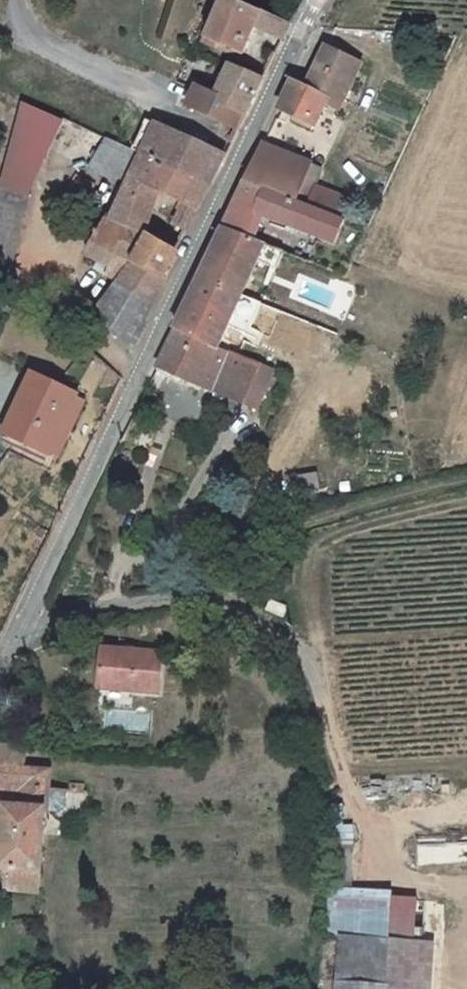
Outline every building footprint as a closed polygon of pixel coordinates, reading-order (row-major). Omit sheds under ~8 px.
[(284,40),(293,21),(243,0),(227,0),(208,40),(242,54),(255,28),(284,40)] [(359,68),(326,52),(306,93),(295,87),(283,113),(298,119),(294,127),(317,137),(322,128),(333,105),(341,108),(359,68)] [(241,126),(250,107),(267,74),(233,62),(220,93),(200,86),(192,106),(241,126)] [(164,113),(168,104),(160,101),(156,110),(164,113)] [(16,271),(52,112),(17,103),(0,175),(0,268),(16,271)] [(134,151),(144,155),(159,123),(150,119),(134,151)] [(211,185),(227,154),(159,123),(144,155),(211,185)] [(313,164),(268,144),(248,187),(295,206),(314,164),(313,164)] [(91,166),(105,174),(115,156),(101,148),(91,166)] [(141,262),(153,236),(148,233),(167,193),(188,202),(177,224),(188,231),(211,185),(144,155),(114,216),(125,221),(113,247),(141,262)] [(103,188),(90,181),(82,197),(96,203),(103,188)] [(248,187),(226,233),(247,241),(258,219),(332,246),(343,225),(295,206),(248,187)] [(172,278),(166,275),(141,262),(113,247),(125,221),(114,216),(108,213),(86,255),(117,271),(98,312),(133,341),(144,338),(172,278)] [(246,298),(247,296),(262,267),(280,275),(287,257),(247,241),(226,233),(203,281),(246,298)] [(141,262),(166,275),(180,247),(153,236),(141,262)] [(179,332),(223,349),(246,298),(203,281),(179,332)] [(223,349),(179,332),(162,369),(233,401),(232,406),(239,409),(240,404),(260,412),(277,374),(256,362),(223,349)] [(82,389),(37,369),(7,434),(50,454),(82,389)] [(95,646),(95,688),(127,689),(153,689),(153,646),(95,646)] [(127,689),(95,688),(95,701),(127,702),(127,689)] [(47,805),(46,779),(22,778),(22,750),(0,750),(0,876),(8,877),(9,902),(39,901),(40,878),(47,877),(47,805)] [(339,940),(411,943),(413,900),(384,899),(385,893),(331,891),(329,939),(339,940)] [(336,988),(421,988),(423,943),(411,943),(339,940),(336,988)]
